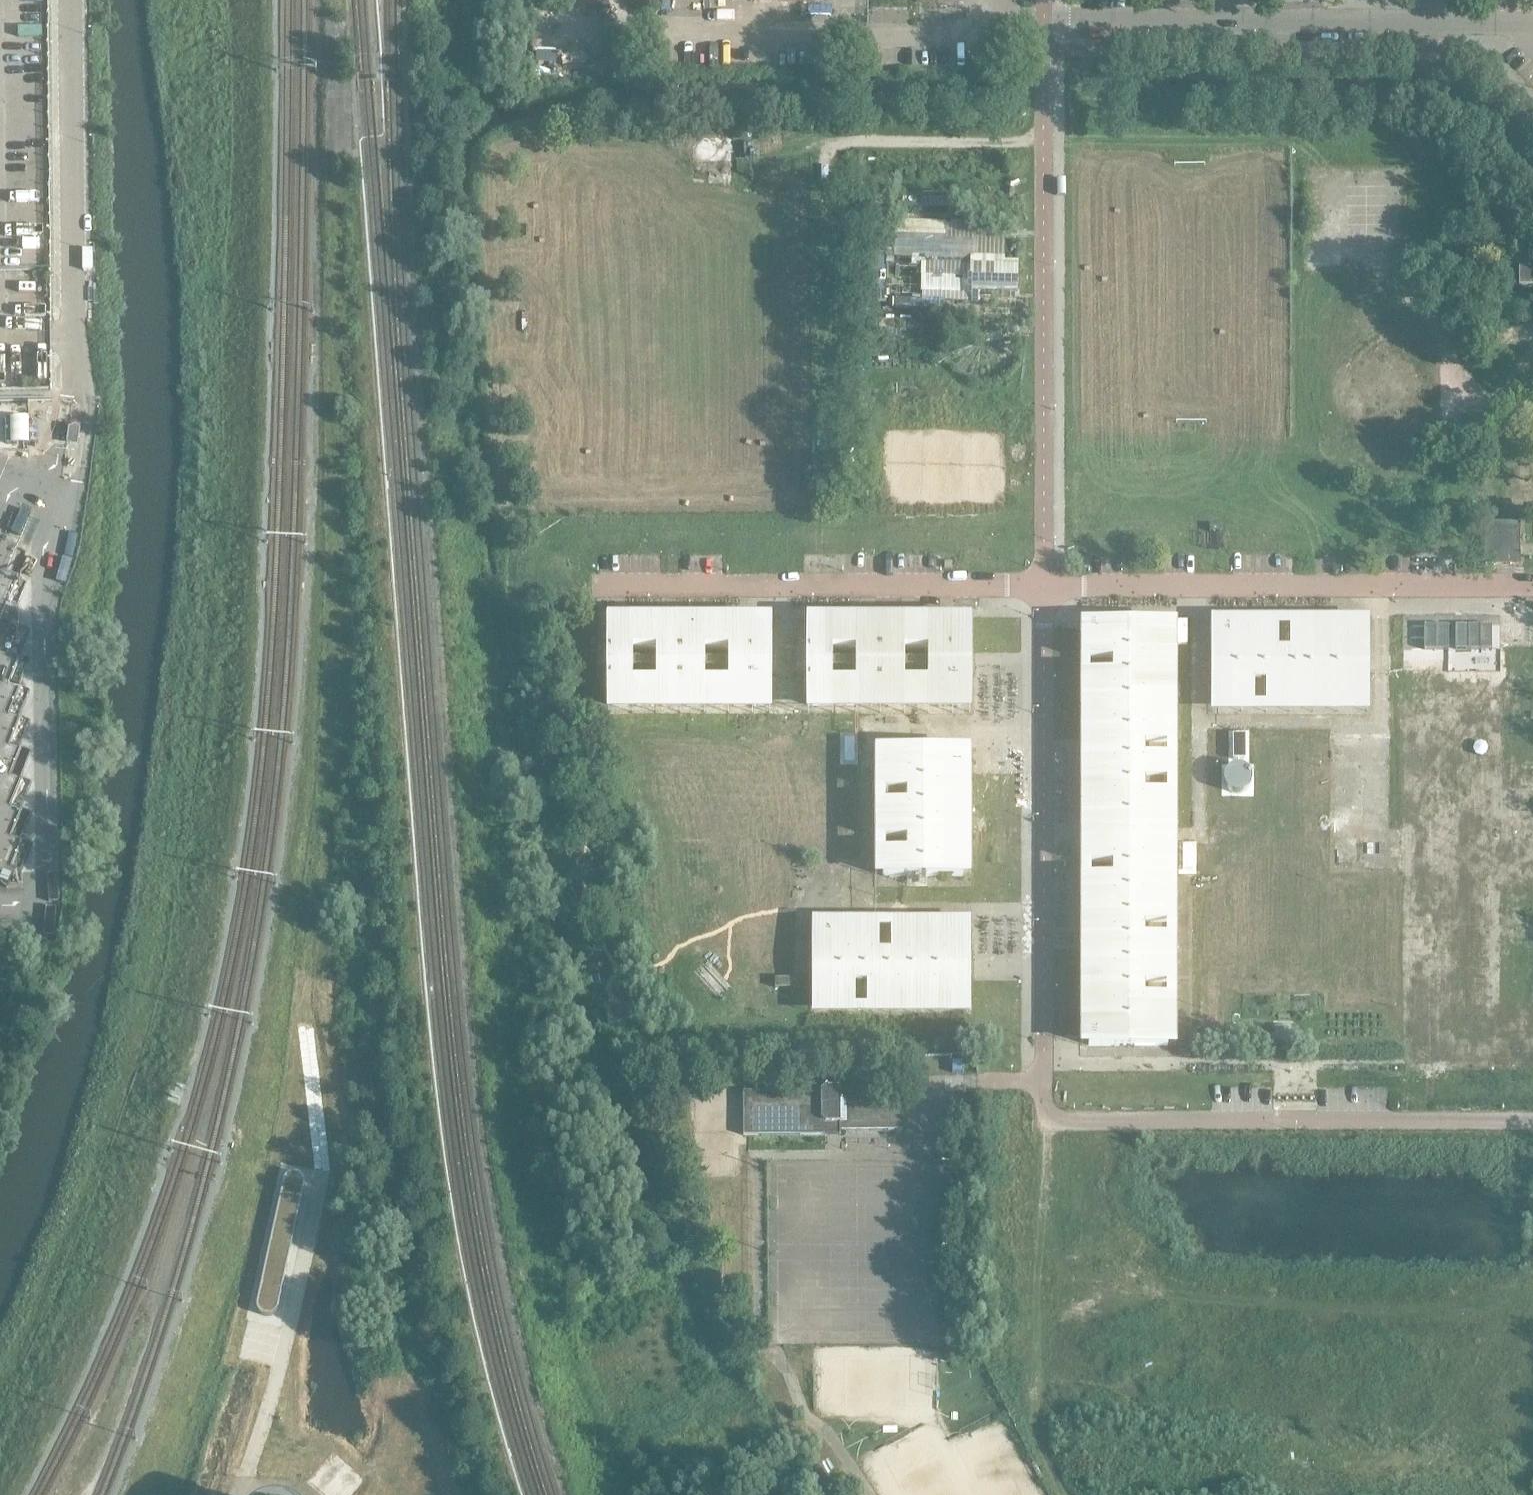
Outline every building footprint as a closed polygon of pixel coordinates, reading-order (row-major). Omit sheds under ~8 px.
[(735,137),(695,137),(696,162),(735,161),(735,137)] [(924,299),(895,299),(895,310),(944,310),(944,302),(978,302),(978,295),(1016,294),(1015,268),(1002,268),(1002,240),(970,240),(970,228),(949,228),(949,238),(940,238),(940,231),(896,231),(896,269),(924,269),(924,299)] [(1528,266),(1528,245),(1518,245),(1518,289),(1532,289),(1532,266),(1528,266)] [(876,274),(865,274),(865,296),(875,297),(875,301),(886,301),(886,255),(876,255),(876,274)] [(877,318),(876,330),(922,333),(923,321),(877,318)] [(1410,359),(1410,407),(1458,407),(1458,360),(1410,359)] [(28,418),(6,419),(7,444),(28,444),(28,424),(28,418)] [(28,424),(28,444),(38,443),(38,423),(28,424)] [(78,443),(80,430),(75,426),(69,428),(67,441),(68,442),(68,441),(77,442),(77,443),(78,443)] [(1520,565),(1519,524),(1485,524),(1485,565),(1520,565)] [(1204,624),(1206,705),(1349,703),(1349,624),(1204,624)] [(1424,626),(1424,651),(1448,651),(1448,627),(1448,626),(1446,626),(1438,626),(1424,626)] [(1449,626),(1449,650),(1485,650),(1485,626),(1449,626)] [(802,635),(803,715),(865,715),(958,714),(958,636),(802,635)] [(602,716),(758,715),(758,636),(602,636),(602,716)] [(1080,639),(1080,843),(1159,843),(1159,639),(1080,639)] [(860,732),(850,732),(850,752),(860,752),(860,732)] [(1252,736),(1239,736),(1239,737),(1239,761),(1252,761),(1252,736)] [(880,762),(879,885),(958,885),(959,763),(880,762)] [(1229,782),(1229,783),(1229,785),(1230,786),(1230,787),(1230,788),(1231,790),(1231,791),(1232,792),(1233,793),(1234,794),(1235,795),(1236,796),(1237,796),(1238,797),(1239,797),(1240,798),(1242,798),(1243,798),(1244,798),(1246,798),(1247,798),(1248,798),(1249,797),(1250,797),(1252,796),(1253,796),(1254,795),(1255,794),(1256,793),(1256,792),(1257,791),(1258,790),(1258,789),(1259,787),(1259,786),(1259,785),(1259,783),(1259,782),(1259,781),(1259,780),(1258,778),(1258,777),(1257,776),(1256,775),(1256,774),(1255,773),(1254,772),(1253,771),(1252,771),(1250,770),(1249,770),(1248,769),(1247,769),(1246,769),(1244,769),(1243,769),(1242,769),(1240,769),(1239,770),(1238,770),(1237,771),(1236,771),(1235,772),(1234,773),(1233,774),(1232,775),(1231,776),(1231,777),(1230,778),(1230,780),(1230,781),(1229,782)] [(1197,851),(1186,851),(1186,871),(1197,871),(1197,851)] [(1080,855),(1081,1060),(1160,1059),(1160,855),(1080,855)] [(811,921),(811,1016),(970,1016),(969,920),(864,921),(811,921)] [(903,1131),(903,1099),(841,1099),(840,1087),(825,1087),(821,1092),(743,1092),(743,1136),(841,1135),(841,1131),(903,1131)] [(269,1266),(264,1309),(279,1310),(284,1268),(269,1266)] [(286,1412),(295,1413),(301,1376),(293,1374),(286,1412)] [(298,1456),(300,1456),(303,1427),(282,1424),(278,1455),(284,1456),(285,1447),(299,1448),(298,1456)] [(367,1478),(337,1450),(312,1477),(331,1494),(352,1494),(367,1478)]
